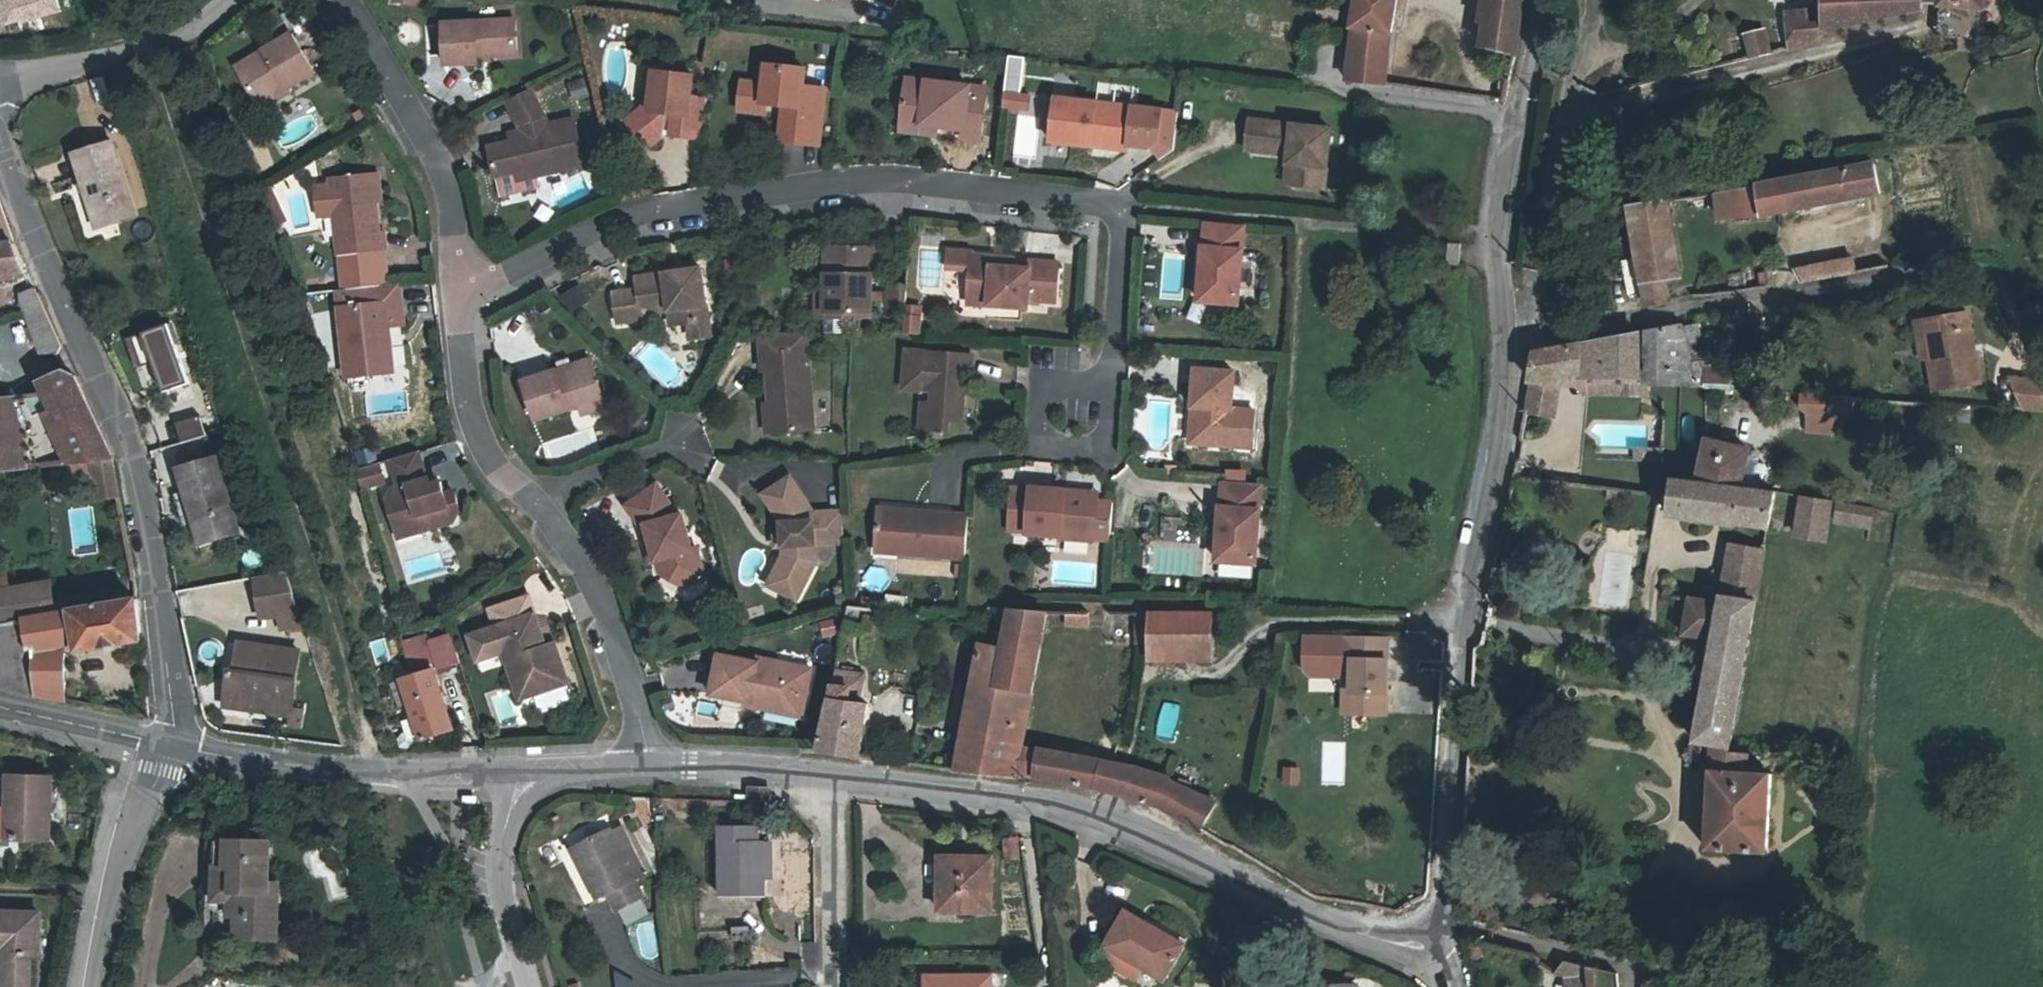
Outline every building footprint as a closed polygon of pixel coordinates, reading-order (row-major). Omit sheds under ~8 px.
[(0,0),(0,15),(4,27),(57,11),(54,0),(1,0),(0,0)] [(1383,82),(1392,0),(1356,0),(1346,78),(1383,82)] [(1479,39),(1514,49),(1521,0),(1482,0),(1479,39)] [(1821,33),(1824,0),(1813,0),(1813,13),(1791,15),(1794,48),(1804,46),(1821,33)] [(1821,33),(1825,29),(1919,7),(1919,0),(1824,0),(1821,33)] [(448,22),(449,65),(485,64),(485,56),(520,55),(519,20),(448,22)] [(1772,54),(1767,30),(1746,35),(1750,60),(1772,54)] [(296,36),(242,72),(268,109),(284,99),(287,103),(298,96),(295,92),(322,74),(296,36)] [(766,86),(764,103),(792,106),(791,112),(786,115),(784,140),(819,144),(825,90),(803,87),(806,69),(768,64),(766,86)] [(621,119),(627,127),(651,109),(655,69),(646,68),(645,101),(621,119)] [(651,109),(627,127),(647,154),(662,145),(662,131),(671,133),(670,142),(703,145),(709,96),(692,95),(694,73),(655,69),(651,109)] [(102,91),(99,77),(84,80),(87,94),(102,91)] [(908,77),(903,122),(939,127),(964,129),(963,136),(982,138),(987,86),(908,77)] [(764,103),(766,86),(743,83),(740,111),(763,113),(764,103)] [(1007,88),(1006,103),(1030,106),(1032,91),(1007,88)] [(535,91),(511,103),(524,128),(525,133),(525,143),(513,144),(488,146),(493,176),(516,173),(517,181),(533,178),(585,171),(577,124),(551,128),(551,122),(535,91)] [(1095,139),(1132,143),(1135,105),(1058,95),(1053,141),(1095,146),(1095,139)] [(1301,157),(1298,188),(1325,191),(1332,129),(1248,120),(1244,151),(1289,156),(1301,157)] [(939,127),(903,122),(902,129),(938,134),(939,127)] [(512,135),(513,144),(525,143),(525,133),(512,135)] [(1095,139),(1095,146),(1131,152),(1132,143),(1095,139)] [(91,206),(98,204),(104,225),(135,215),(112,142),(75,154),(91,206)] [(1301,157),(1289,156),(1286,187),(1298,188),(1301,157)] [(516,173),(493,176),(496,197),(530,193),(534,186),(533,178),(517,181),(516,173)] [(377,202),(374,174),(332,178),(332,185),(335,215),(339,254),(386,250),(385,233),(380,234),(377,202)] [(1710,196),(1715,226),(1759,223),(1875,204),(1870,174),(1710,196)] [(335,215),(332,185),(316,187),(319,217),(335,215)] [(270,187),(258,192),(274,227),(286,221),(270,187)] [(1622,209),(1634,291),(1655,287),(1672,284),(1660,203),(1622,209)] [(98,204),(91,206),(98,227),(104,225),(98,204)] [(13,246),(0,214),(0,248),(13,246)] [(1248,228),(1209,226),(1204,304),(1244,307),(1248,228)] [(1445,240),(1444,261),(1457,261),(1457,241),(1445,240)] [(28,280),(13,246),(0,248),(0,284),(28,280)] [(876,253),(875,264),(882,265),(884,248),(876,247),(876,253)] [(823,291),(822,320),(864,323),(866,301),(867,290),(868,270),(874,271),(875,264),(876,253),(827,248),(823,291)] [(975,270),(976,255),(976,251),(953,249),(951,268),(975,270)] [(998,256),(976,255),(975,270),(973,297),(992,298),(992,306),(1031,308),(1031,301),(1061,303),(1064,261),(1036,259),(1035,268),(1017,268),(997,266),(998,256)] [(1017,258),(998,256),(997,266),(1017,268),(1017,258)] [(1849,278),(1847,261),(1788,269),(1790,287),(1849,278)] [(643,313),(670,308),(682,306),(685,321),(690,320),(709,316),(700,265),(636,277),(637,289),(613,293),(618,322),(643,318),(643,313)] [(557,294),(570,310),(586,298),(573,282),(557,294)] [(909,308),(911,288),(897,287),(890,292),(889,303),(889,307),(909,308)] [(1655,287),(1634,291),(1637,311),(1658,308),(1655,287)] [(404,289),(342,295),(350,383),(397,379),(391,327),(408,325),(406,306),(404,289)] [(822,320),(823,291),(812,290),(811,318),(822,320)] [(890,292),(867,290),(866,301),(889,303),(890,292)] [(35,297),(21,302),(21,318),(38,362),(58,355),(35,297)] [(992,298),(973,297),(972,304),(992,306),(992,298)] [(673,323),(685,321),(682,306),(670,308),(673,323)] [(924,310),(909,308),(907,336),(921,337),(924,310)] [(709,316),(690,320),(692,336),(712,332),(709,316)] [(1961,318),(1918,325),(1925,363),(1923,363),(1928,394),(1973,386),(1961,318)] [(142,367),(154,363),(164,392),(188,383),(167,325),(132,337),(142,367)] [(1925,363),(1918,325),(1911,327),(1918,365),(1923,363),(1925,363)] [(1684,388),(1686,362),(1682,330),(1642,337),(1642,382),(1684,388)] [(760,333),(761,356),(810,354),(810,333),(760,333)] [(1536,357),(1527,428),(1543,429),(1547,395),(1552,385),(1569,379),(1639,378),(1639,338),(1604,345),(1536,357)] [(770,373),(769,403),(771,435),(812,433),(810,354),(761,356),(762,373),(770,373)] [(974,358),(908,354),(906,393),(936,395),(936,408),(923,407),(923,434),(950,433),(950,423),(966,424),(967,378),(974,378),(974,358)] [(595,363),(527,379),(537,417),(580,408),(605,401),(595,363)] [(1745,369),(1701,369),(1700,389),(1740,392),(1745,369)] [(70,465),(112,460),(75,375),(65,371),(36,385),(48,411),(70,465)] [(1197,375),(1194,413),(1201,414),(1200,421),(1193,421),(1191,443),(1197,451),(1232,452),(1237,414),(1231,414),(1235,378),(1197,375)] [(1639,388),(1639,378),(1569,379),(1569,381),(1580,389),(1639,388)] [(2010,378),(2024,409),(2042,410),(2042,396),(2036,380),(2010,378)] [(1777,394),(1775,406),(1825,419),(1827,412),(1849,413),(1850,398),(1777,394)] [(8,399),(15,471),(26,469),(23,434),(13,398),(8,399)] [(15,471),(8,399),(0,400),(0,473),(15,471)] [(608,409),(605,401),(580,408),(582,416),(608,409)] [(771,435),(769,403),(763,404),(763,435),(771,435)] [(70,465),(48,411),(41,414),(63,466),(70,465)] [(206,435),(200,415),(176,422),(182,442),(206,435)] [(1712,441),(1703,487),(1744,495),(1753,449),(1712,441)] [(1683,484),(1693,486),(1684,453),(1668,457),(1676,482),(1683,484)] [(386,505),(393,527),(403,533),(421,527),(431,533),(453,527),(459,516),(453,497),(444,499),(440,487),(431,490),(429,483),(426,484),(418,457),(390,465),(398,493),(392,495),(386,505)] [(195,522),(202,520),(208,541),(238,532),(217,458),(179,469),(186,491),(192,514),(195,522)] [(120,497),(112,460),(70,465),(63,466),(64,474),(69,474),(70,480),(94,477),(98,500),(120,497)] [(771,465),(750,476),(756,487),(776,476),(771,465)] [(355,476),(360,495),(383,488),(377,469),(355,476)] [(780,556),(769,577),(797,592),(812,563),(812,546),(840,544),(839,513),(810,514),(787,479),(761,497),(780,525),(780,556)] [(1776,534),(1779,510),(1781,501),(1744,495),(1703,487),(1693,486),(1683,484),(1679,517),(1776,534)] [(1259,494),(1219,490),(1212,570),(1251,573),(1259,494)] [(192,514),(186,491),(174,494),(181,517),(192,514)] [(657,493),(625,513),(638,533),(642,532),(651,568),(660,566),(666,590),(675,596),(703,589),(696,557),(690,558),(682,521),(675,523),(673,514),(657,493)] [(1027,494),(1027,496),(1009,494),(1005,536),(1023,538),(1023,540),(1057,543),(1057,545),(1090,549),(1090,547),(1093,510),(1093,508),(1061,505),(1062,498),(1027,494)] [(1094,500),(1062,498),(1061,505),(1093,508),(1094,500)] [(1838,512),(1781,501),(1779,510),(1807,515),(1802,544),(1833,550),(1838,512)] [(875,509),(874,514),(914,518),(914,514),(875,509)] [(1110,511),(1093,510),(1090,547),(1106,548),(1110,511)] [(894,545),(892,555),(959,562),(963,519),(914,514),(914,518),(874,514),(871,542),(894,545)] [(1845,514),(1843,529),(1879,536),(1882,520),(1845,514)] [(202,520),(195,522),(201,543),(208,541),(202,520)] [(397,543),(431,533),(421,527),(403,533),(393,527),(397,543)] [(870,552),(892,555),(894,545),(871,542),(870,552)] [(1746,552),(1742,583),(1769,586),(1773,556),(1746,552)] [(9,591),(6,567),(0,568),(0,624),(12,622),(9,591)] [(797,592),(769,577),(764,586),(792,601),(797,592)] [(12,622),(37,617),(56,614),(51,583),(9,591),(12,622)] [(1769,586),(1742,583),(1740,596),(1725,594),(1725,601),(1765,608),(1769,586)] [(288,586),(258,593),(265,633),(303,625),(288,586)] [(136,599),(56,614),(37,617),(34,693),(63,699),(64,671),(64,656),(64,644),(77,642),(79,650),(141,640),(139,624),(136,599)] [(529,601),(520,604),(526,622),(535,619),(529,601)] [(1765,608),(1725,601),(1724,608),(1678,602),(1673,639),(1723,646),(1708,751),(1727,755),(1713,856),(1773,865),(1784,784),(1757,781),(1759,766),(1742,763),(1765,608)] [(568,687),(559,658),(549,662),(545,651),(535,619),(526,622),(520,604),(490,614),(519,703),(568,687)] [(839,629),(857,633),(861,610),(843,608),(839,629)] [(1064,626),(1088,625),(1087,611),(1063,612),(1064,626)] [(904,612),(903,622),(914,623),(916,613),(904,612)] [(1004,615),(998,648),(989,701),(1014,706),(1003,776),(1028,780),(1105,790),(1131,798),(1210,838),(1217,808),(1194,797),(1196,790),(1186,786),(1183,792),(1140,773),(1081,758),(1040,753),(1016,749),(1037,617),(1004,615)] [(34,693),(37,617),(12,622),(0,624),(0,685),(34,693)] [(1145,619),(1143,662),(1202,664),(1204,621),(1145,619)] [(398,643),(408,667),(433,658),(436,666),(458,658),(449,633),(428,640),(420,636),(398,643)] [(1330,635),(1330,674),(1337,674),(1338,712),(1372,712),(1372,635),(1330,635)] [(952,770),(1003,776),(1014,706),(989,701),(998,648),(976,644),(972,668),(966,666),(964,679),(969,680),(952,770)] [(231,673),(225,708),(289,719),(291,719),(301,658),(243,648),(238,674),(231,673)] [(549,662),(559,658),(556,648),(545,651),(549,662)] [(751,668),(715,661),(706,699),(745,707),(747,703),(800,713),(808,673),(753,662),(751,668)] [(436,676),(405,687),(425,747),(457,736),(436,676)] [(858,759),(861,704),(843,701),(845,686),(829,683),(817,753),(858,759)] [(747,703),(745,707),(744,712),(799,722),(800,713),(747,703)] [(303,721),(291,719),(289,719),(287,731),(301,734),(303,721)] [(1321,741),(1320,783),(1344,784),(1344,741),(1321,741)] [(1297,783),(1300,765),(1281,763),(1279,781),(1297,783)] [(8,774),(6,808),(13,809),(12,838),(47,840),(50,776),(8,774)] [(13,809),(6,808),(4,837),(12,838),(13,809)] [(767,898),(766,878),(763,844),(763,828),(721,830),(725,900),(767,898)] [(642,902),(633,884),(625,870),(639,863),(621,830),(608,838),(606,835),(569,855),(597,906),(607,901),(616,917),(617,916),(641,902),(642,902)] [(1012,836),(1000,838),(1002,854),(1015,853),(1012,836)] [(772,844),(763,844),(766,878),(775,878),(772,844)] [(277,846),(224,845),(223,897),(216,896),(216,916),(251,918),(251,940),(286,940),(287,887),(276,887),(277,846)] [(223,897),(224,845),(217,845),(216,896),(223,897)] [(646,877),(639,863),(625,870),(633,884),(646,877)] [(939,866),(937,896),(947,897),(948,867),(939,866)] [(992,870),(948,867),(947,897),(937,896),(937,922),(989,925),(992,870)] [(1147,900),(1122,930),(1172,972),(1198,942),(1147,900)] [(641,902),(617,916),(626,931),(650,917),(641,902)] [(5,986),(33,986),(37,919),(0,917),(0,956),(7,956),(5,986)] [(1588,971),(1564,965),(1573,986),(1591,986),(1588,971)] [(1588,971),(1591,986),(1619,986),(1617,980),(1588,971)] [(991,973),(925,974),(925,986),(991,986),(991,973)]
